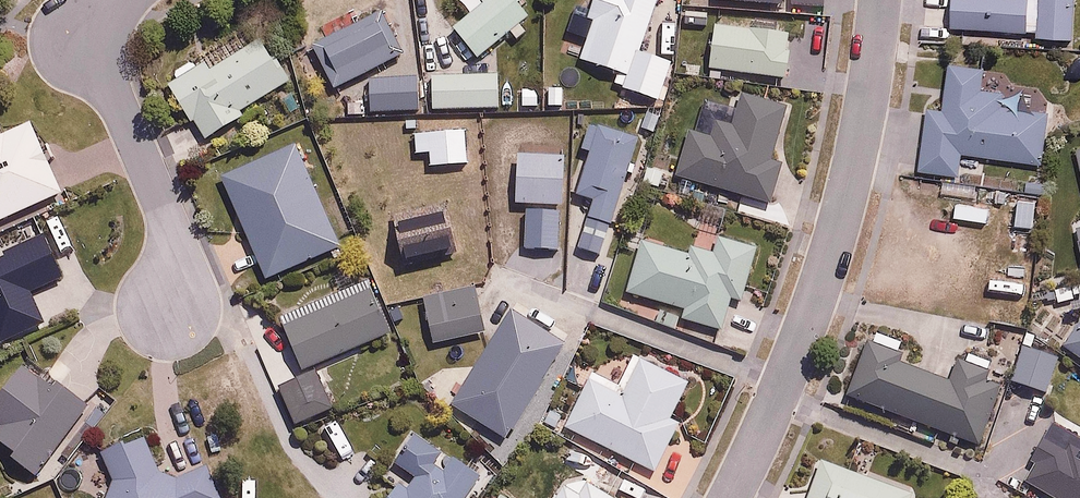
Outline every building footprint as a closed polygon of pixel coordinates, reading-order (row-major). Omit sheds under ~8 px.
[(452,24),(477,55),(511,27),(518,36),(527,29),(519,20),(533,9),(525,0),(457,0),(467,12),(452,24)] [(576,57),(616,70),(612,83),(658,98),(670,60),(637,49),(653,0),(589,0),(586,10),(591,12),(576,57)] [(925,37),(953,37),(953,28),(1041,28),(1041,35),(1074,36),(1075,0),(925,0),(925,37)] [(311,42),(333,85),(401,51),(379,8),(311,42)] [(792,31),(713,21),(707,67),(786,77),(792,31)] [(174,73),(165,79),(188,119),(193,116),(204,134),(243,111),(240,107),(287,79),(261,35),(210,66),(204,56),(194,61),(191,56),(171,68),(174,73)] [(1021,88),(981,85),(983,65),(949,62),(945,108),(925,107),(920,170),(959,173),(961,153),(1041,160),(1045,109),(1020,107),(1021,88)] [(498,69),(430,70),(430,105),(499,103),(498,69)] [(417,73),(368,74),(369,109),(417,107),(417,73)] [(562,83),(547,83),(547,105),(563,105),(562,83)] [(537,84),(517,85),(518,106),(538,105),(537,84)] [(782,105),(738,92),(730,122),(712,117),(708,134),(687,128),(673,178),(769,204),(780,167),(766,163),(782,105)] [(0,133),(0,216),(62,187),(30,119),(0,133)] [(634,133),(591,121),(571,192),(590,197),(586,214),(610,221),(634,133)] [(412,129),(412,150),(428,150),(429,163),(468,162),(467,128),(412,129)] [(295,141),(218,175),(263,278),(340,245),(295,141)] [(560,154),(517,153),(516,204),(526,204),(526,249),(560,249),(560,154)] [(1000,198),(961,197),(961,214),(1000,214),(1000,198)] [(1033,197),(1015,197),(1014,223),(1033,223),(1033,197)] [(446,226),(396,240),(407,278),(457,264),(446,226)] [(3,334),(41,317),(31,295),(63,280),(42,233),(0,252),(0,327),(3,334)] [(715,233),(711,245),(690,239),(688,247),(644,235),(627,291),(683,307),(680,317),(723,330),(732,298),(743,301),(759,246),(715,233)] [(1023,276),(1011,274),(1006,304),(1018,306),(1023,276)] [(368,279),(280,317),(303,368),(390,329),(368,279)] [(475,285),(425,293),(433,342),(483,334),(475,285)] [(569,336),(515,302),(453,400),(507,435),(569,336)] [(1065,345),(1079,355),(1079,323),(1065,345)] [(993,365),(961,353),(951,379),(897,358),(900,350),(869,339),(849,394),(982,444),(1006,380),(990,374),(993,365)] [(1056,357),(1020,347),(1011,379),(1047,389),(1056,357)] [(669,413),(686,380),(629,352),(613,385),(589,373),(565,423),(655,468),(680,418),(669,413)] [(87,401),(55,379),(52,384),(21,363),(0,393),(0,420),(1,421),(0,422),(0,439),(11,446),(6,454),(36,475),(87,401)] [(315,371),(279,385),(294,422),(330,408),(315,371)] [(1026,482),(1056,497),(1079,497),(1079,436),(1051,420),(1032,458),(1037,461),(1026,482)] [(462,493),(476,472),(415,431),(394,463),(414,476),(407,486),(399,481),(387,497),(470,497),(462,493)] [(205,454),(159,472),(144,434),(101,452),(118,494),(108,497),(222,497),(205,454)] [(920,488),(876,470),(873,477),(819,455),(801,497),(915,497),(920,488)] [(569,471),(554,497),(615,497),(569,471)] [(616,484),(640,497),(656,497),(659,494),(622,473),(616,484)]
